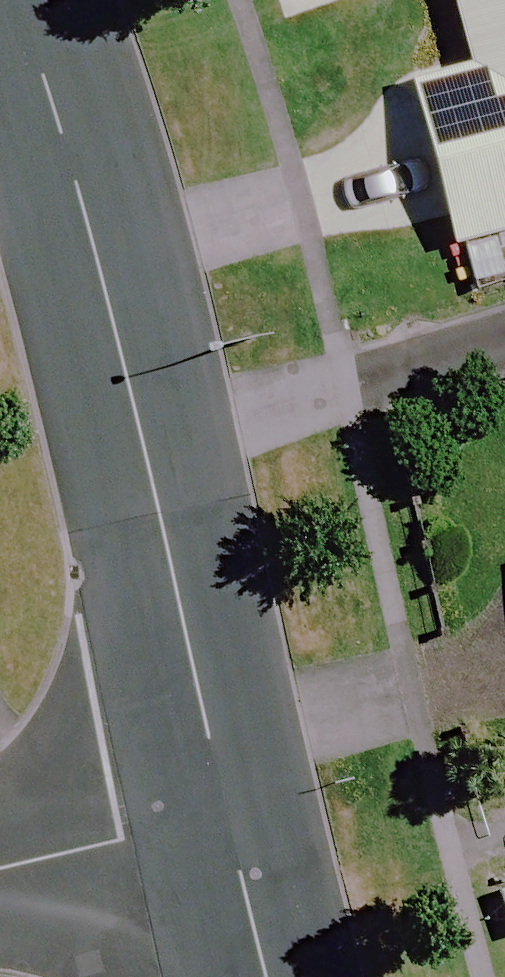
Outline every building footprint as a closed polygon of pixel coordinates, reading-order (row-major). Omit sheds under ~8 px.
[(483,76),(420,93),(460,245),(504,234),(504,0),(463,0),(483,76)]
